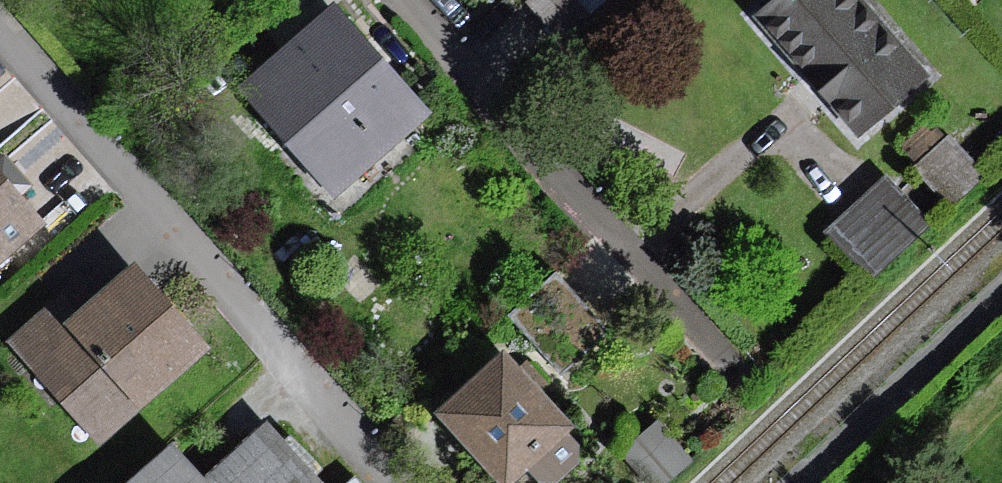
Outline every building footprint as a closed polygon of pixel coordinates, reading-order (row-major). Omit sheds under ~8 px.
[(528,9),(569,55),(607,22),(588,0),(538,0),(528,9)] [(756,20),(860,141),(930,81),(860,0),(780,0),(756,20)] [(435,125),(345,16),(250,94),(341,203),(435,125)] [(977,175),(938,129),(909,154),(948,200),(977,175)] [(59,228),(0,163),(0,281),(59,228)] [(935,231),(894,181),(828,236),(869,285),(935,231)] [(12,347),(107,452),(221,349),(145,265),(67,335),(49,314),(12,347)] [(524,358),(458,412),(517,482),(531,482),(588,435),(524,358)] [(141,482),(331,482),(277,424),(216,479),(184,444),(141,482)]
